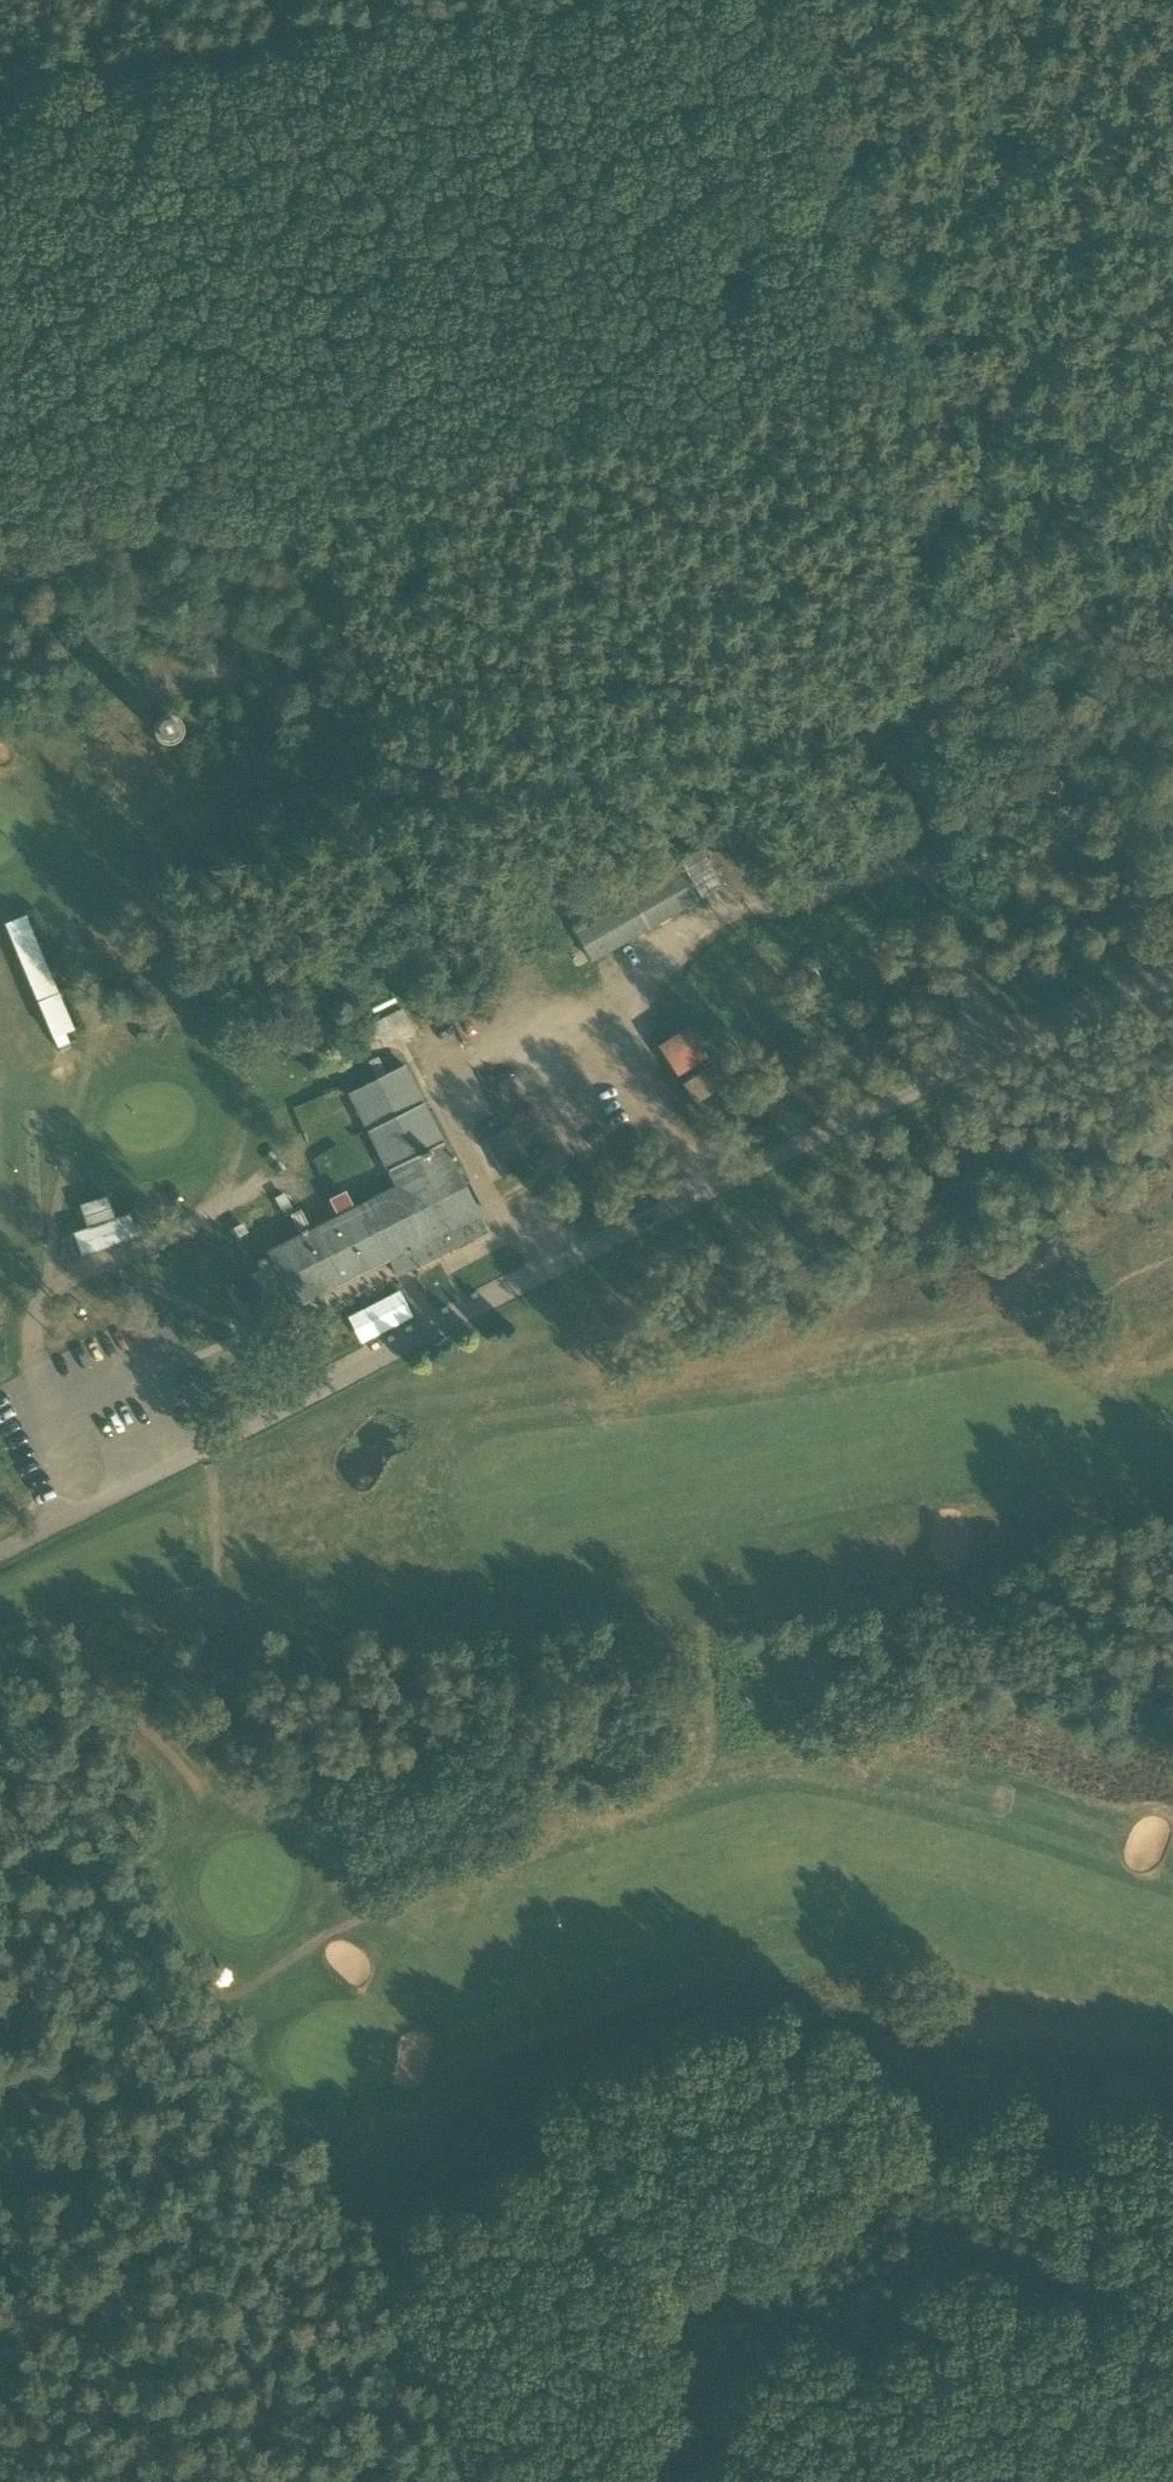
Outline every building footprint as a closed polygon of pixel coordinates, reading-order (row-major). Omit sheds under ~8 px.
[(593,962),(721,889),(702,855),(573,928),(593,962)] [(4,930),(53,1045),(74,1036),(25,921),(4,930)] [(656,1047),(677,1078),(706,1059),(685,1028),(656,1047)] [(293,1218),(301,1232),(251,1257),(280,1316),(387,1263),(395,1280),(498,1229),(417,1064),(353,1096),(397,1185),(358,1204),(351,1189),(335,1197),(342,1212),(313,1226),(306,1212),(293,1218)] [(682,1085),(697,1108),(726,1089),(711,1066),(682,1085)] [(75,1204),(82,1225),(111,1216),(104,1194),(75,1204)] [(68,1233),(77,1256),(123,1238),(114,1215),(68,1233)]
